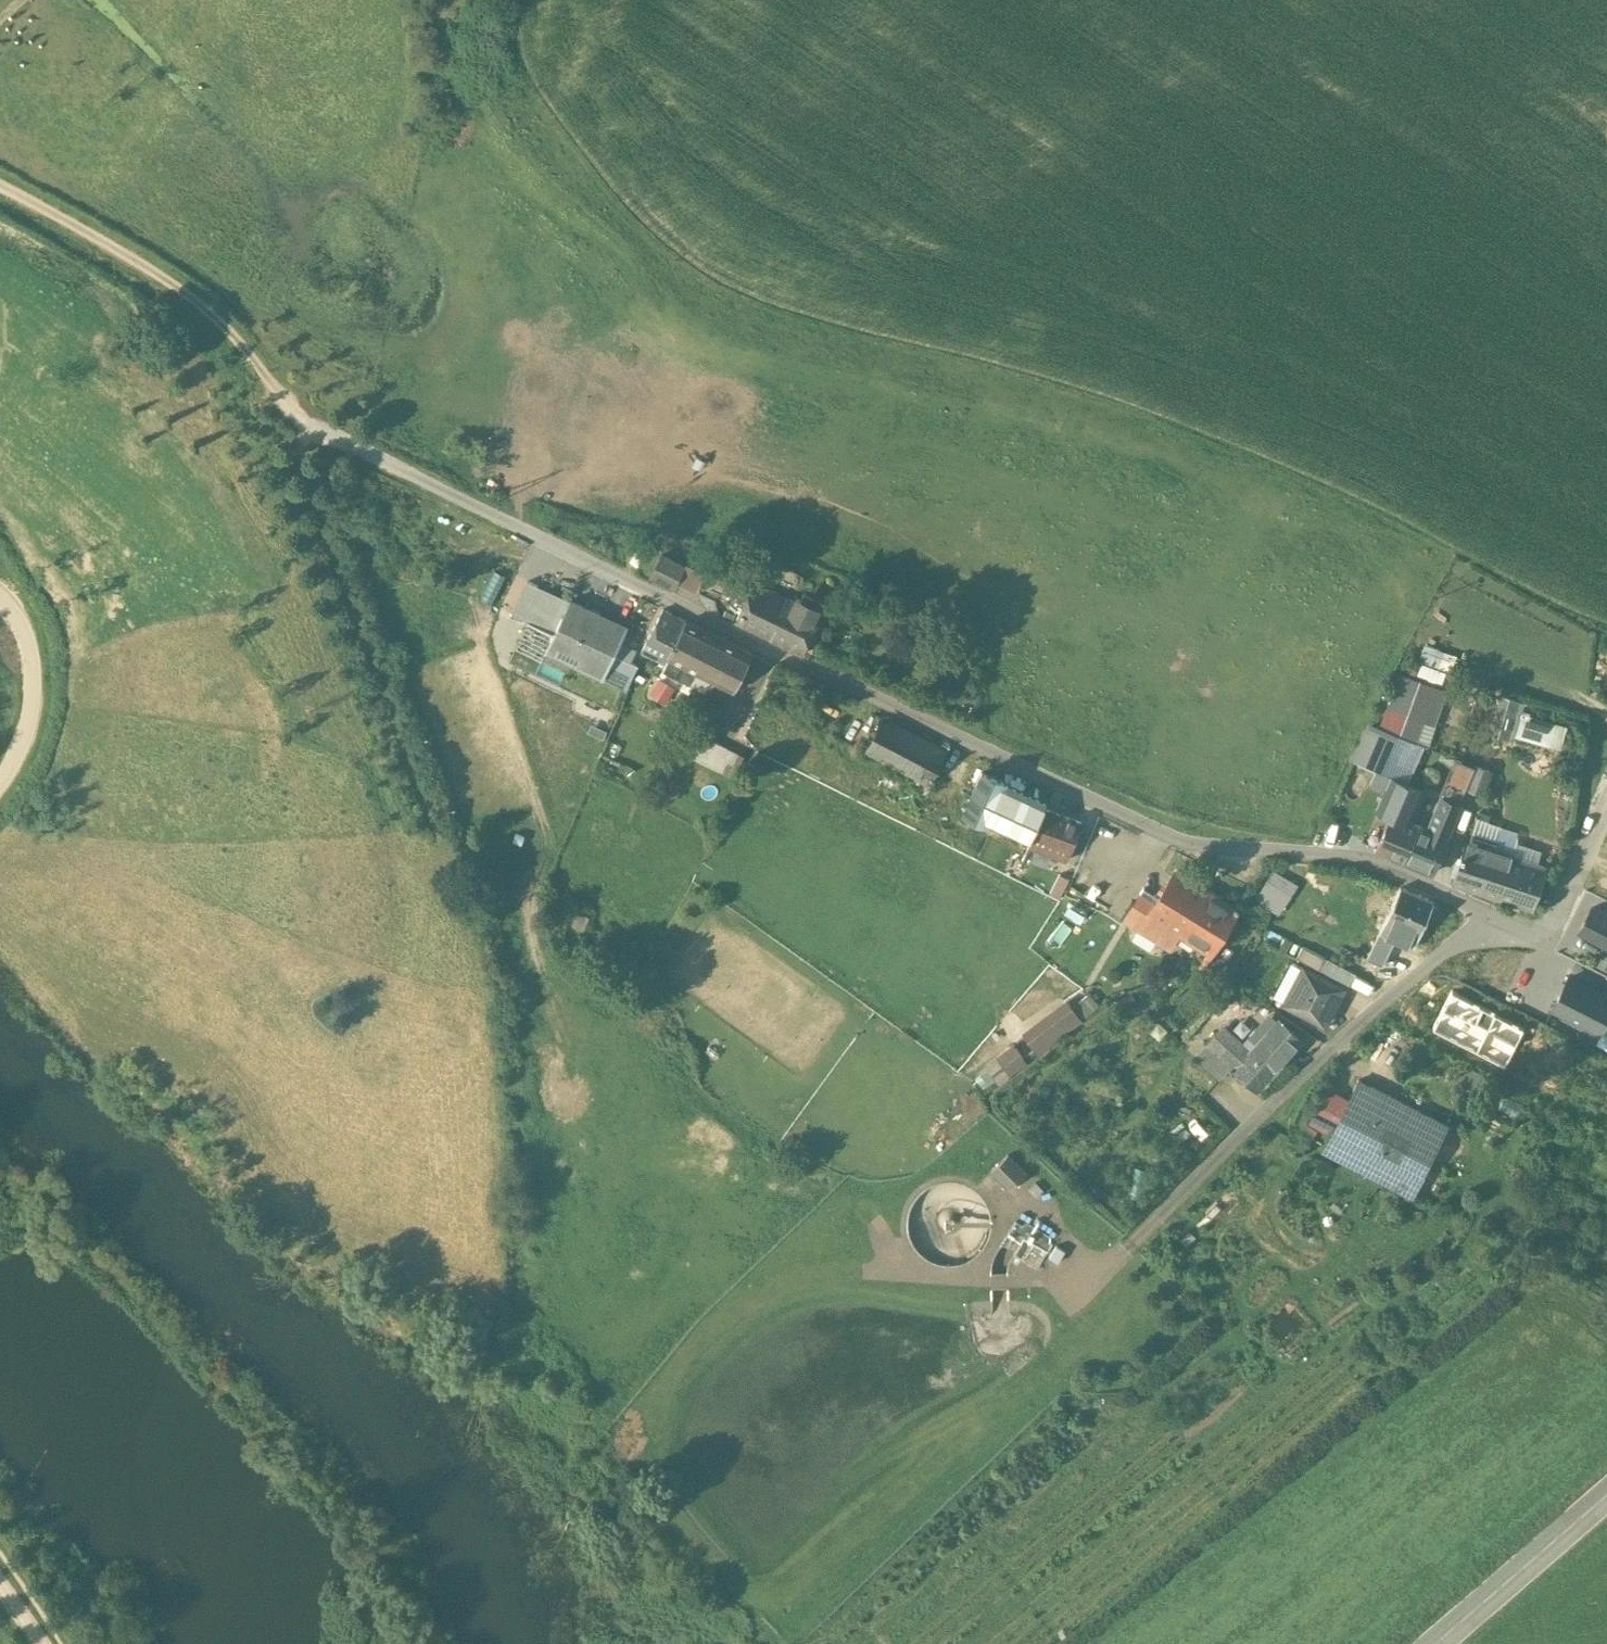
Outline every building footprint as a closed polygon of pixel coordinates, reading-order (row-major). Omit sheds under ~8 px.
[(684,561),(662,551),(651,576),(673,586),(684,561)] [(528,581),(518,601),(529,606),(538,586),(528,581)] [(822,612),(754,581),(736,620),(804,651),(822,612)] [(623,627),(569,602),(552,639),(587,656),(584,662),(603,671),(623,627)] [(664,609),(642,650),(643,651),(665,661),(668,654),(687,620),(664,609)] [(752,652),(687,620),(668,654),(736,685),(752,652)] [(1426,646),(1421,671),(1447,676),(1452,651),(1426,646)] [(1433,683),(1399,671),(1379,728),(1412,743),(1433,683)] [(662,672),(650,689),(667,701),(679,684),(662,672)] [(1515,707),(1482,698),(1475,723),(1508,732),(1515,707)] [(1567,722),(1521,709),(1515,732),(1560,744),(1567,722)] [(712,724),(697,716),(681,747),(722,768),(732,748),(706,735),(712,724)] [(943,747),(885,717),(869,748),(927,778),(943,747)] [(1379,728),(1370,725),(1355,760),(1378,770),(1391,776),(1406,782),(1422,747),(1412,743),(1379,728)] [(1469,783),(1486,788),(1493,764),(1476,759),(1469,783)] [(1048,799),(1006,780),(1006,779),(983,768),(964,807),(1030,838),(1045,806),(1048,799)] [(1391,776),(1378,770),(1366,784),(1385,791),(1391,776)] [(1406,782),(1391,776),(1385,791),(1378,806),(1392,812),(1408,819),(1421,788),(1406,782)] [(957,790),(943,782),(935,796),(949,804),(957,790)] [(1082,819),(1045,806),(1030,838),(1031,839),(1025,854),(1018,869),(1037,877),(1040,869),(1048,871),(1055,853),(1066,857),(1068,853),(1082,819)] [(1440,807),(1431,829),(1446,835),(1455,813),(1440,807)] [(1408,819),(1392,812),(1379,843),(1405,855),(1419,824),(1408,819)] [(1518,826),(1476,813),(1470,834),(1465,847),(1464,847),(1459,857),(1452,879),(1533,906),(1548,860),(1539,857),(1543,846),(1518,838),(1518,826)] [(1431,829),(1419,824),(1405,855),(1433,867),(1446,835),(1431,829)] [(1013,848),(1007,862),(1018,869),(1025,854),(1013,848)] [(1286,902),(1300,880),(1275,864),(1261,886),(1286,902)] [(1231,901),(1178,868),(1158,898),(1149,913),(1179,932),(1202,947),(1231,901)] [(1070,875),(1060,870),(1050,890),(1060,895),(1070,875)] [(1428,895),(1400,884),(1382,928),(1395,934),(1413,942),(1433,898),(1428,895)] [(1140,887),(1122,915),(1140,927),(1149,913),(1158,898),(1140,887)] [(1593,900),(1580,928),(1606,940),(1606,906),(1593,900)] [(1179,932),(1149,913),(1140,927),(1170,946),(1179,932)] [(560,932),(577,942),(588,924),(571,914),(560,932)] [(1395,934),(1382,928),(1370,955),(1382,961),(1395,934)] [(1325,954),(1304,943),(1298,953),(1319,965),(1325,954)] [(1344,985),(1305,964),(1287,999),(1325,1020),(1344,985)] [(1571,968),(1553,1008),(1606,1032),(1606,984),(1571,968)] [(1065,999),(1024,1030),(1039,1049),(1079,1019),(1065,999)] [(1265,1035),(1256,1027),(1245,1040),(1236,1031),(1236,1030),(1217,1050),(1257,1087),(1258,1087),(1258,1086),(1302,1038),(1303,1038),(1281,1017),(1280,1018),(1265,1035)] [(1015,1044),(985,1064),(996,1080),(1025,1061),(1015,1044)] [(1374,1085),(1359,1078),(1324,1147),(1413,1193),(1448,1122),(1374,1083),(1374,1085)] [(1000,1113),(1020,1097),(1012,1088),(992,1104),(1000,1113)] [(1008,1153),(993,1167),(1011,1186),(1026,1173),(1008,1153)] [(1038,1264),(1047,1248),(1027,1237),(1018,1253),(1038,1264)]
